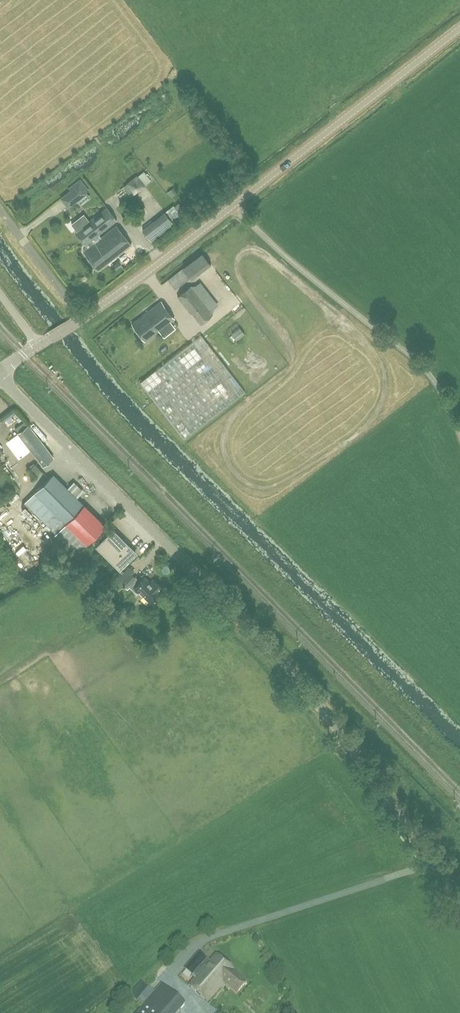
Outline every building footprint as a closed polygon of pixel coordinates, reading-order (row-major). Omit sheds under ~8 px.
[(136,188),(156,173),(149,164),(129,179),(136,188)] [(80,180),(69,189),(77,199),(88,190),(80,180)] [(128,193),(135,187),(129,181),(122,186),(128,193)] [(175,204),(165,212),(171,220),(181,212),(180,211),(184,208),(178,202),(175,205),(175,204)] [(98,270),(131,244),(117,225),(97,241),(94,238),(117,220),(107,207),(89,221),(83,213),(70,223),(76,231),(75,232),(85,245),(88,242),(91,246),(84,251),(98,270)] [(143,230),(152,241),(173,223),(171,220),(165,212),(143,230)] [(217,255),(224,249),(219,242),(212,248),(217,255)] [(209,246),(170,270),(177,282),(192,272),(194,276),(218,260),(209,246)] [(236,274),(228,280),(232,284),(239,278),(236,274)] [(190,286),(178,296),(191,314),(192,313),(201,324),(212,315),(190,286)] [(219,310),(227,304),(224,300),(216,305),(219,310)] [(161,301),(132,323),(145,341),(175,319),(161,301)] [(201,335),(140,382),(184,439),(245,392),(201,335)] [(28,425),(18,433),(9,439),(15,447),(13,449),(19,457),(30,448),(44,466),(53,459),(28,425)] [(8,463),(12,458),(6,453),(2,457),(8,463)] [(41,471),(35,464),(30,469),(36,475),(41,471)] [(103,528),(76,503),(50,477),(35,493),(25,503),(51,529),(56,534),(55,535),(76,556),(103,528)] [(115,505),(118,501),(107,491),(104,495),(115,505)] [(121,521),(128,526),(132,520),(126,515),(121,521)] [(26,523),(7,533),(24,561),(20,563),(26,572),(43,563),(41,560),(52,554),(47,547),(38,553),(30,541),(35,538),(26,523)] [(120,570),(136,554),(112,531),(108,534),(96,547),(120,570)] [(145,577),(139,583),(135,579),(136,578),(131,573),(122,583),(127,588),(129,585),(136,592),(138,590),(150,602),(160,592),(159,592),(163,588),(156,582),(153,585),(145,577)] [(246,982),(234,971),(234,970),(216,954),(209,962),(198,953),(178,976),(185,983),(195,972),(198,974),(188,986),(207,1002),(223,983),(236,994),(246,982)] [(136,1012),(178,1012),(185,1004),(162,984),(136,1012)]
